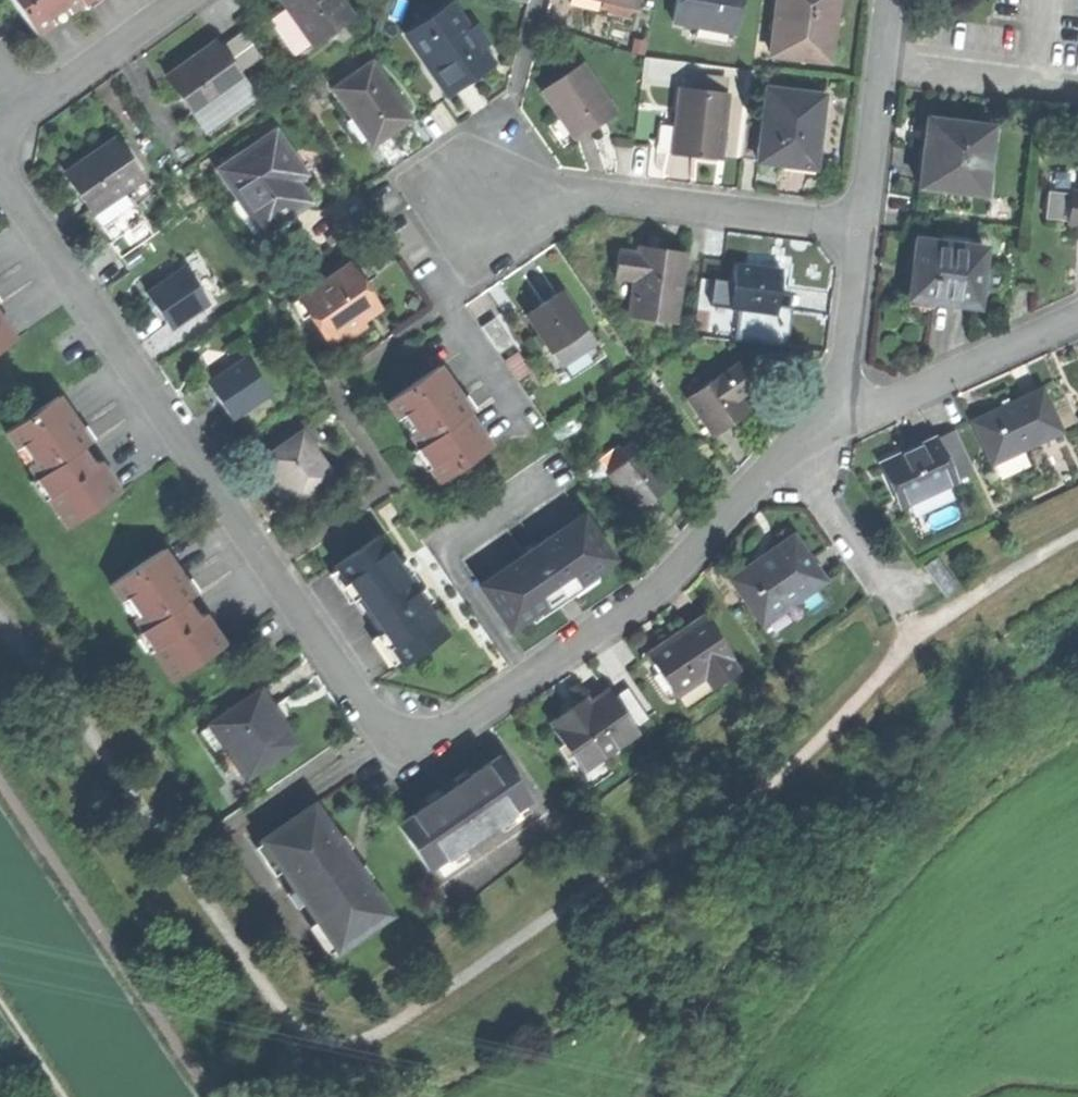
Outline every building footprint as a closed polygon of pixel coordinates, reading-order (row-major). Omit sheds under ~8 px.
[(38,31),(54,20),(50,15),(60,9),(68,3),(72,8),(83,0),(16,0),(38,31)] [(312,42),(351,15),(340,0),(282,0),(293,15),(311,41),(312,42)] [(735,32),(741,0),(676,0),(672,20),(735,32)] [(771,54),(828,61),(835,0),(777,0),(771,54)] [(434,67),(451,91),(471,77),(491,63),(451,6),(407,37),(430,69),(430,70),(434,67)] [(304,46),(311,41),(293,15),(285,20),(304,46)] [(262,58),(242,31),(219,47),(239,75),(262,58)] [(166,78),(195,117),(196,116),(229,93),(244,82),(239,75),(219,47),(215,43),(191,60),(166,78)] [(334,91),(372,145),(393,131),(409,119),(370,62),(351,75),(353,78),(334,91)] [(562,120),(576,140),(614,114),(580,65),(542,90),(562,120)] [(444,96),(451,91),(434,67),(430,70),(430,69),(427,71),(444,96)] [(257,100),(244,82),(229,93),(234,101),(202,124),(209,134),(257,100)] [(787,165),(814,169),(824,96),(767,88),(757,161),(787,165)] [(699,157),(718,159),(726,94),(680,89),(672,154),(699,157)] [(234,101),(229,93),(196,116),(202,124),(234,101)] [(921,184),(985,192),(988,168),(985,167),(990,125),(929,118),(925,149),(921,184)] [(1000,127),(990,125),(985,167),(988,168),(995,169),(1000,127)] [(218,170),(262,234),(309,202),(295,180),(282,162),(292,156),(275,131),(218,170)] [(114,140),(65,174),(78,193),(92,213),(122,192),(141,179),(114,140)] [(299,166),(292,156),(282,162),(295,180),(304,174),(299,166)] [(152,236),(122,192),(92,213),(112,242),(110,244),(120,258),(152,236)] [(1044,218),(1067,221),(1070,195),(1047,192),(1044,218)] [(1076,237),(1077,237),(1077,195),(1070,194),(1070,195),(1067,221),(1067,223),(1077,225),(1076,237)] [(328,240),(332,245),(362,223),(359,218),(328,240)] [(915,264),(911,297),(979,305),(986,246),(918,238),(915,264)] [(628,317),(675,324),(685,253),(657,249),(638,247),(637,254),(619,251),(615,280),(633,282),(628,317)] [(349,264),(302,297),(314,314),(310,316),(329,343),(346,331),(349,335),(362,326),(359,322),(379,308),(363,284),(349,264)] [(739,308),(774,313),(775,306),(780,271),(757,268),(736,265),(734,283),(731,308),(739,308)] [(163,312),(173,328),(210,304),(187,269),(150,293),(163,312)] [(710,305),(731,308),(734,283),(713,281),(710,305)] [(586,328),(561,292),(544,304),(527,316),(551,352),(586,328)] [(305,320),(310,316),(314,314),(302,297),(293,303),(305,320)] [(791,308),(775,306),(774,313),(739,308),(735,340),(786,347),(791,308)] [(16,340),(0,316),(0,351),(16,340)] [(499,354),(513,345),(495,318),(481,327),(499,354)] [(599,347),(586,328),(551,352),(564,370),(599,347)] [(202,372),(211,385),(248,360),(239,346),(202,372)] [(220,399),(234,418),(271,392),(248,360),(211,385),(220,399)] [(747,413),(738,399),(752,390),(735,366),(686,400),(711,437),(733,422),(747,413)] [(416,449),(439,482),(489,447),(466,415),(469,413),(437,367),(410,385),(387,401),(398,417),(402,414),(414,431),(410,434),(418,447),(416,449)] [(1003,406),(973,420),(994,464),(1027,449),(1063,432),(1042,388),(1003,406)] [(37,480),(70,527),(120,492),(101,463),(95,467),(90,458),(84,450),(91,444),(58,397),(8,432),(20,449),(25,446),(36,463),(32,466),(40,478),(37,480)] [(294,429),(298,436),(303,432),(315,449),(325,442),(308,419),(294,429)] [(272,444),(277,451),(298,436),(294,429),(272,444)] [(957,430),(939,438),(956,475),(974,466),(957,430)] [(281,482),(297,504),(335,477),(315,449),(303,432),(298,436),(277,451),(265,459),(281,482)] [(912,451),(881,465),(901,507),(908,504),(952,483),(958,480),(956,475),(939,438),(912,451)] [(608,474),(636,510),(655,495),(670,483),(642,447),(608,474)] [(1033,462),(1027,449),(994,464),(1000,477),(1033,462)] [(959,498),(952,483),(908,504),(915,519),(959,498)] [(479,584),(511,631),(531,617),(547,606),(545,602),(553,596),(561,590),(569,585),(577,579),(580,583),(595,573),(615,559),(583,513),(479,584)] [(373,621),(402,665),(448,634),(383,536),(337,566),(373,621)] [(763,557),(731,579),(762,623),(822,582),(792,537),(763,557)] [(142,633),(173,680),(225,645),(205,616),(199,619),(192,609),(187,602),(195,597),(164,550),(112,585),(123,601),(127,598),(140,616),(135,618),(144,632),(142,633)] [(926,566),(947,595),(959,586),(938,557),(926,566)] [(599,579),(595,573),(580,583),(577,579),(569,585),(576,595),(599,579)] [(560,607),(553,596),(545,602),(547,606),(531,617),(535,624),(560,607)] [(670,640),(647,655),(675,697),(705,677),(709,673),(717,684),(739,669),(703,617),(683,631),(684,633),(677,637),(671,641),(670,640)] [(712,688),(717,684),(709,673),(705,677),(712,688)] [(238,763),(248,777),(300,742),(284,718),(264,689),(212,724),(238,763)] [(628,690),(614,699),(633,727),(647,717),(628,690)] [(572,707),(548,723),(571,757),(576,764),(597,749),(601,755),(636,731),(633,727),(614,699),(609,691),(590,704),(576,713),(572,707)] [(578,703),(572,707),(576,713),(590,704),(585,698),(578,703)] [(229,770),(238,763),(212,724),(203,730),(229,770)] [(608,765),(601,755),(597,749),(576,764),(571,757),(564,762),(579,785),(608,765)] [(398,826),(428,870),(529,801),(498,757),(446,793),(398,826)] [(262,842),(339,951),(390,915),(339,842),(314,806),(262,842)]
